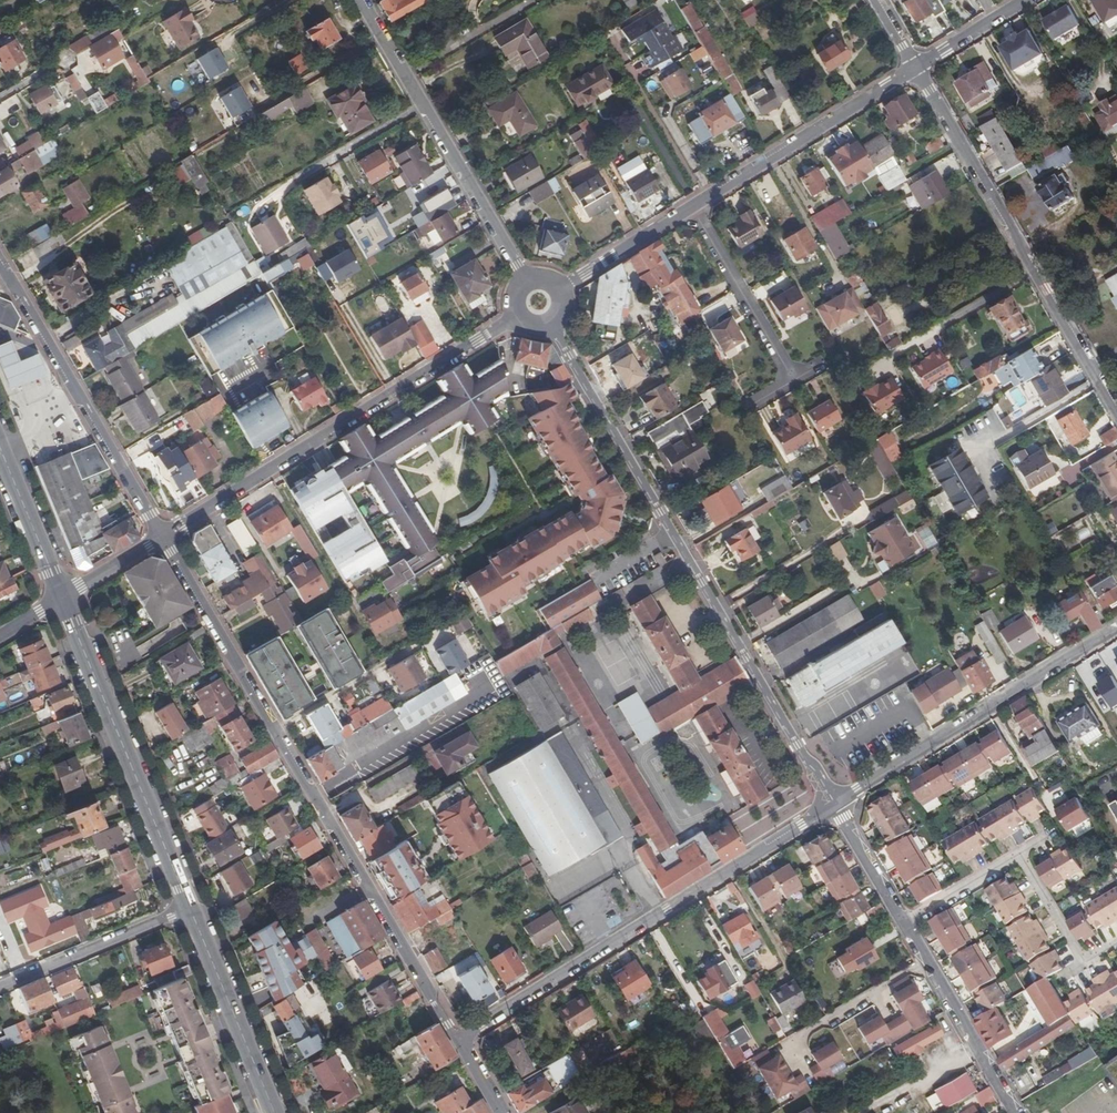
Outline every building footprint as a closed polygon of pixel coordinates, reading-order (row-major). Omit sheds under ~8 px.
[(376,2),(381,11),(384,10),(389,19),(422,0),(379,0),(376,2)] [(684,5),(680,8),(681,10),(688,21),(702,45),(703,47),(706,51),(725,84),(730,92),(732,95),(740,90),(729,70),(713,44),(697,16),(687,0),(683,2),(684,5)] [(902,2),(913,21),(929,13),(921,0),(905,0),(902,2)] [(1105,21),(1116,14),(1116,0),(1093,0),(1105,21)] [(1055,39),(1081,25),(1069,5),(1060,10),(1053,15),(1044,20),(1055,39)] [(185,22),(188,20),(191,19),(184,8),(161,21),(165,29),(166,29),(176,48),(197,36),(191,26),(189,27),(185,22)] [(624,27),(632,40),(637,36),(641,43),(647,53),(641,56),(648,68),(680,49),(678,45),(675,46),(671,38),(663,25),(654,10),(624,27)] [(744,17),(748,28),(757,23),(753,13),(744,17)] [(313,37),(320,48),(338,38),(326,18),(304,30),(310,39),(313,37)] [(525,19),(495,37),(504,53),(516,47),(527,66),(546,55),(525,19)] [(632,40),(624,27),(618,31),(625,43),(632,40)] [(68,49),(74,54),(104,36),(100,28),(70,45),(68,49)] [(110,34),(112,39),(120,34),(116,29),(109,33),(110,34)] [(169,52),(176,48),(166,29),(158,34),(169,52)] [(1011,40),(1000,47),(1014,70),(1044,53),(1030,29),(1020,35),(1011,40)] [(1009,37),(1011,40),(1020,35),(1018,32),(1009,37)] [(122,56),(112,39),(110,34),(89,47),(102,68),(122,56)] [(637,36),(632,40),(635,46),(641,43),(637,36)] [(4,69),(20,60),(10,42),(8,42),(6,38),(0,41),(0,63),(4,69)] [(823,49),(816,54),(826,69),(827,69),(848,57),(848,56),(838,40),(831,45),(828,41),(822,45),(823,49)] [(218,47),(197,59),(209,79),(229,68),(218,47)] [(700,47),(689,53),(694,62),(705,56),(700,47)] [(137,88),(146,84),(133,55),(124,59),(137,88)] [(300,69),(293,57),(283,63),(290,75),(300,69)] [(977,67),(979,70),(959,82),(974,108),(982,104),(984,109),(997,101),(994,96),(996,95),(991,88),(999,84),(988,65),(986,62),(977,67)] [(601,64),(566,85),(577,104),(584,99),(585,100),(593,96),(593,94),(612,83),(601,64)] [(71,69),(73,73),(77,80),(83,76),(77,65),(71,69)] [(680,68),(658,81),(669,101),(691,88),(680,68)] [(81,88),(77,80),(73,73),(67,77),(74,91),(81,88)] [(790,96),(782,82),(771,88),(768,87),(766,85),(747,95),(758,114),(773,106),(788,97),(790,96)] [(44,85),(29,95),(39,112),(55,104),(44,85)] [(370,120),(360,102),(357,96),(360,95),(354,85),(327,100),(336,116),(339,114),(349,132),(370,120)] [(241,87),(221,98),(232,118),(252,107),(241,87)] [(240,124),(244,131),(290,104),(294,111),(311,102),(303,87),(254,115),(240,124)] [(516,92),(488,108),(496,121),(507,116),(517,133),(534,123),(516,92)] [(732,95),(730,92),(697,112),(699,116),(687,124),(699,144),(717,133),(744,116),(735,101),(732,95)] [(889,123),(893,121),(896,125),(916,113),(904,93),(884,106),(888,112),(884,115),(889,123)] [(1103,111),(1098,113),(1107,130),(1116,124),(1116,95),(1100,105),(1103,111)] [(0,105),(0,107),(8,117),(22,107),(13,96),(0,105)] [(982,104),(974,108),(977,113),(984,109),(982,104)] [(993,110),(979,118),(984,127),(997,119),(993,110)] [(577,123),(580,128),(584,135),(590,145),(597,141),(584,119),(577,123)] [(997,119),(984,127),(1012,177),(1027,169),(997,119)] [(240,124),(232,128),(236,135),(244,131),(240,124)] [(584,135),(580,128),(573,133),(576,138),(574,140),(584,157),(594,151),(590,145),(584,135)] [(881,134),(860,146),(870,162),(873,166),(893,154),(881,134)] [(870,162),(854,137),(846,143),(825,155),(844,186),(853,181),(865,174),(874,168),(873,166),(870,162)] [(52,138),(32,149),(9,163),(13,170),(22,164),(27,172),(41,164),(60,152),(52,138)] [(924,145),(929,154),(943,148),(939,138),(924,145)] [(1035,159),(1037,163),(1044,159),(1060,150),(1055,141),(1042,148),(1044,153),(1035,159)] [(407,187),(431,172),(414,144),(394,157),(402,171),(399,173),(407,187)] [(1044,159),(1037,163),(1033,166),(1028,168),(1035,179),(1058,166),(1060,168),(1077,158),(1069,145),(1060,150),(1044,159)] [(377,149),(356,161),(369,183),(390,171),(377,149)] [(908,151),(904,153),(910,163),(914,160),(908,151)] [(190,153),(180,159),(196,187),(200,185),(204,182),(206,181),(190,153)] [(571,166),(581,161),(578,155),(568,160),(571,166)] [(528,156),(502,171),(513,190),(539,176),(528,156)] [(616,167),(625,181),(640,172),(641,168),(641,165),(640,162),(638,160),(635,158),(632,158),(616,167)] [(897,165),(879,176),(888,190),(905,180),(906,179),(897,165)] [(5,167),(0,170),(0,194),(16,185),(5,167)] [(640,172),(625,181),(636,200),(658,187),(647,168),(640,172)] [(800,177),(811,195),(821,188),(817,182),(823,178),(817,170),(812,173),(811,170),(808,172),(806,169),(804,170),(806,174),(800,177)] [(935,170),(908,186),(922,208),(931,203),(941,197),(949,193),(935,170)] [(1040,187),(1054,211),(1056,209),(1074,199),(1065,184),(1069,181),(1064,173),(1040,187)] [(865,174),(853,181),(855,183),(867,176),(865,174)] [(598,175),(572,190),(580,203),(585,202),(591,212),(593,211),(595,211),(596,210),(598,207),(613,199),(598,175)] [(551,176),(546,180),(549,185),(553,192),(560,188),(553,176),(551,176)] [(301,190),(315,215),(337,202),(332,194),(334,192),(329,184),(327,185),(322,177),(301,190)] [(529,189),(528,190),(533,198),(535,202),(548,194),(551,192),(551,190),(549,187),(549,185),(546,180),(529,189)] [(47,203),(35,183),(21,191),(32,212),(47,203)] [(62,214),(69,225),(87,214),(68,183),(63,186),(75,206),(62,214)] [(422,224),(455,204),(445,187),(420,202),(424,209),(417,213),(422,224)] [(526,211),(532,201),(524,196),(518,206),(526,211)] [(638,207),(630,212),(638,225),(646,221),(638,207)] [(818,231),(833,222),(846,215),(841,208),(829,215),(827,211),(812,220),(818,231)] [(763,233),(750,210),(741,215),(742,217),(727,226),(739,246),(763,233)] [(445,213),(431,221),(436,231),(438,230),(443,237),(455,229),(445,213)] [(345,223),(364,258),(379,249),(376,243),(387,237),(374,214),(361,221),(358,216),(345,223)] [(272,215),(270,216),(279,232),(281,231),(272,215)] [(279,232),(270,216),(250,228),(265,254),(287,241),(281,231),(279,232)] [(322,226),(327,234),(344,224),(340,216),(322,226)] [(197,310),(211,302),(261,273),(241,240),(231,222),(165,262),(183,292),(174,297),(172,293),(121,323),(130,338),(124,342),(129,351),(177,323),(197,310)] [(833,222),(818,231),(827,245),(841,237),(833,222)] [(45,223),(24,236),(31,247),(52,234),(45,223)] [(68,226),(54,234),(57,240),(59,243),(73,235),(68,226)] [(569,233),(545,227),(542,236),(540,249),(563,255),(569,233)] [(803,228),(786,238),(798,259),(815,249),(803,228)] [(54,234),(32,247),(37,256),(51,248),(49,245),(57,240),(54,234)] [(841,237),(827,245),(835,259),(850,251),(841,237)] [(661,246),(658,240),(646,247),(640,251),(651,269),(662,286),(673,280),(690,307),(692,311),(702,306),(695,293),(692,295),(686,286),(676,269),(673,271),(659,248),(661,246)] [(443,264),(446,271),(454,267),(443,247),(428,254),(436,268),(443,264)] [(349,248),(326,262),(334,276),(338,283),(361,270),(349,248)] [(640,251),(630,257),(641,275),(651,269),(640,251)] [(312,263),(306,253),(296,258),(302,269),(312,263)] [(266,282),(290,268),(285,259),(261,273),(266,282)] [(481,272),(473,259),(450,272),(470,307),(485,299),(479,289),(488,284),(484,278),(487,276),(484,270),(481,272)] [(334,276),(326,262),(317,267),(325,281),(334,276)] [(89,292),(71,263),(43,280),(60,309),(89,292)] [(620,264),(600,276),(594,320),(618,323),(621,306),(627,306),(630,281),(630,280),(626,281),(620,264)] [(408,298),(424,289),(415,272),(410,275),(408,273),(402,276),(404,278),(399,281),(408,298)] [(1106,280),(1115,295),(1111,298),(1116,307),(1116,273),(1106,280)] [(673,280),(662,286),(661,287),(677,314),(690,307),(673,280)] [(770,298),(782,318),(796,310),(798,312),(807,307),(794,284),(770,298)] [(864,309),(852,288),(818,310),(831,332),(864,309)] [(270,289),(259,295),(261,298),(272,292),(270,289)] [(292,326),(272,292),(261,298),(259,295),(242,305),(234,309),(222,317),(214,322),(197,331),(199,334),(188,341),(208,375),(232,361),(231,360),(238,355),(247,350),(249,353),(250,355),(254,352),(253,351),(251,348),(260,343),(267,339),(268,340),(292,326)] [(380,308),(387,305),(382,294),(375,297),(380,308)] [(22,318),(11,301),(0,297),(0,320),(18,327),(22,318)] [(998,317),(1011,341),(1029,331),(1023,321),(1021,321),(1018,315),(1020,313),(1016,306),(1015,307),(1009,297),(989,308),(995,318),(998,317)] [(876,303),(865,310),(889,350),(902,343),(898,337),(891,340),(887,333),(891,330),(876,303)] [(731,315),(710,328),(723,350),(744,338),(731,315)] [(406,329),(400,318),(385,327),(368,336),(373,345),(381,358),(381,359),(398,351),(404,346),(407,350),(415,345),(406,329)] [(0,320),(0,325),(17,331),(18,327),(0,320)] [(420,321),(406,329),(415,345),(418,348),(432,340),(420,321)] [(197,331),(186,338),(188,341),(199,334),(197,331)] [(74,335),(62,342),(66,349),(79,342),(74,335)] [(97,370),(107,364),(122,355),(129,351),(124,342),(107,352),(98,337),(83,346),(97,370)] [(536,342),(520,337),(514,360),(530,364),(529,367),(542,370),(544,359),(549,360),(555,371),(550,374),(557,386),(565,381),(570,378),(550,343),(536,342)] [(432,340),(418,348),(424,359),(437,351),(438,350),(432,340)] [(7,343),(0,346),(0,366),(11,391),(47,376),(38,355),(17,364),(16,363),(7,343)] [(260,343),(251,348),(253,351),(262,346),(260,343)] [(400,355),(407,350),(404,346),(398,351),(400,355)] [(1033,347),(1004,364),(995,369),(1003,384),(1011,380),(1015,386),(1028,378),(1030,377),(1044,368),(1033,347)] [(953,371),(939,348),(931,353),(932,355),(925,359),(911,366),(924,387),(953,371)] [(247,350),(238,355),(240,358),(249,353),(247,350)] [(122,355),(107,364),(111,371),(105,375),(121,403),(143,390),(122,355)] [(467,437),(468,438),(495,422),(494,420),(495,419),(489,409),(488,410),(485,407),(488,405),(486,401),(494,403),(495,404),(503,399),(495,356),(473,373),(474,374),(470,377),(468,373),(469,372),(463,362),(461,363),(460,361),(435,377),(436,379),(434,380),(441,390),(442,389),(445,393),(441,395),(440,394),(380,431),(381,432),(377,435),(375,431),(376,430),(370,420),(369,421),(368,419),(342,435),(343,437),(342,438),(348,448),(350,447),(352,451),(343,457),(343,455),(327,464),(344,493),(361,484),(360,482),(364,480),(366,484),(364,485),(381,511),(382,510),(386,516),(384,517),(404,550),(407,548),(410,554),(387,567),(392,575),(380,583),(387,594),(413,578),(414,579),(440,563),(431,548),(437,542),(430,532),(431,531),(418,511),(417,512),(407,496),(408,494),(391,466),(390,466),(389,462),(393,463),(394,464),(456,426),(456,425),(459,422),(462,426),(460,427),(466,438),(467,437)] [(975,370),(980,378),(995,369),(1004,364),(1000,356),(975,370)] [(1061,383),(1050,365),(1044,368),(1030,377),(1039,393),(1046,406),(1067,393),(1061,383)] [(300,409),(310,403),(316,400),(318,403),(319,405),(328,400),(314,376),(294,387),(291,391),(300,409)] [(904,397),(892,378),(879,385),(875,387),(874,385),(863,391),(876,413),(904,397)] [(565,381),(557,386),(528,395),(538,412),(535,414),(524,421),(532,434),(544,454),(546,457),(554,471),(555,470),(573,497),(575,496),(579,501),(576,513),(570,517),(567,512),(540,530),(539,529),(525,537),(512,544),(498,552),(485,560),(484,560),(488,566),(458,583),(470,601),(475,598),(488,621),(499,612),(495,605),(523,590),(520,586),(519,583),(545,567),(559,559),(558,557),(585,542),(587,545),(588,546),(607,534),(609,529),(612,530),(620,499),(617,498),(619,493),(607,473),(602,476),(586,449),(588,448),(588,447),(580,434),(572,420),(574,419),(564,401),(574,396),(565,381)] [(649,403),(658,418),(679,405),(667,384),(665,382),(640,397),(645,405),(647,404),(649,403)] [(192,407),(218,392),(217,392),(214,386),(186,403),(189,409),(192,407)] [(286,425),(268,391),(230,413),(250,448),(286,425)] [(198,418),(224,403),(218,392),(192,407),(198,418)] [(157,420),(141,393),(117,407),(133,434),(157,420)] [(528,395),(524,397),(535,414),(538,412),(528,395)] [(831,400),(809,413),(820,432),(843,419),(831,400)] [(195,419),(198,418),(192,407),(189,409),(195,419)] [(787,417),(789,420),(799,414),(797,411),(787,417)] [(648,432),(654,442),(688,422),(682,412),(648,432)] [(1073,412),(1057,421),(1071,445),(1087,436),(1073,412)] [(813,438),(799,414),(789,420),(790,423),(774,433),(786,453),(813,438)] [(688,422),(654,442),(663,459),(667,457),(678,476),(710,458),(699,439),(688,422)] [(1105,445),(1116,438),(1116,431),(1115,427),(1100,436),(1105,445)] [(580,434),(588,447),(590,446),(583,432),(580,434)] [(877,438),(882,446),(893,440),(888,432),(877,438)] [(544,454),(532,434),(528,436),(543,460),(546,457),(544,454)] [(206,449),(210,447),(205,438),(180,453),(193,475),(214,463),(209,455),(206,449)] [(84,478),(107,464),(92,440),(69,453),(84,478)] [(893,440),(882,446),(891,462),(903,457),(893,440)] [(186,480),(193,475),(180,453),(176,446),(169,450),(167,447),(150,457),(156,466),(156,470),(156,474),(158,477),(161,481),(164,482),(166,483),(172,493),(188,483),(186,480)] [(211,446),(210,447),(206,449),(209,455),(215,452),(211,446)] [(50,452),(53,460),(66,454),(62,447),(50,452)] [(958,449),(929,466),(958,514),(987,497),(958,449)] [(1042,459),(1045,457),(1040,450),(1026,458),(1027,459),(1015,466),(1028,487),(1052,474),(1042,459)] [(1114,453),(1111,455),(1092,466),(1112,502),(1116,499),(1116,459),(1114,453)] [(53,460),(34,467),(75,566),(84,568),(89,565),(85,556),(102,546),(105,550),(110,550),(111,552),(127,543),(116,523),(112,526),(110,522),(98,529),(86,499),(66,454),(53,460)] [(1054,472),(1045,457),(1042,459),(1052,474),(1054,472)] [(376,559),(377,559),(378,557),(378,556),(378,555),(377,555),(379,554),(344,493),(327,464),(322,467),(321,466),(313,471),(315,474),(310,477),(310,476),(308,475),(307,475),(305,475),(304,475),(303,476),(302,478),(302,479),(302,480),(302,482),(297,485),(295,482),(286,486),(339,575),(342,573),(345,578),(355,573),(353,569),(354,568),(354,569),(355,569),(357,570),(358,570),(359,570),(360,569),(361,568),(362,567),(362,565),(361,564),(363,563),(365,567),(373,563),(370,559),(371,558),(371,559),(372,560),(373,560),(374,560),(375,560),(376,559)] [(488,484),(496,484),(497,467),(489,466),(488,484)] [(573,497),(555,470),(551,474),(568,500),(573,497)] [(763,488),(769,501),(773,498),(774,498),(795,486),(787,473),(763,488)] [(846,480),(825,493),(839,517),(861,505),(846,480)] [(727,484),(702,498),(706,505),(714,519),(716,522),(740,508),(727,484)] [(878,507),(883,514),(912,497),(910,494),(908,489),(878,507)] [(935,504),(940,514),(950,509),(941,493),(924,502),(927,508),(935,504)] [(290,528),(272,499),(248,516),(265,544),(290,528)] [(714,519),(706,505),(700,510),(708,523),(714,519)] [(257,547),(239,516),(226,524),(245,554),(257,547)] [(877,542),(874,551),(885,553),(884,559),(889,565),(915,549),(895,517),(868,533),(872,538),(875,538),(877,542)] [(126,518),(116,523),(127,543),(138,536),(126,518)] [(807,519),(798,523),(801,531),(811,527),(807,519)] [(1046,536),(1057,532),(1053,522),(1042,526),(1046,536)] [(316,555),(298,523),(290,528),(309,559),(316,555)] [(197,553),(213,580),(217,578),(220,576),(233,569),(207,524),(192,532),(191,540),(198,552),(197,553)] [(735,548),(742,559),(759,549),(746,527),(725,539),(731,550),(735,548)] [(510,541),(512,544),(525,537),(524,533),(510,541)] [(834,561),(846,555),(838,540),(826,546),(834,561)] [(587,545),(585,542),(558,557),(559,559),(560,560),(587,545)] [(1110,543),(1105,546),(1108,552),(1114,549),(1110,543)] [(1114,549),(1108,552),(1112,559),(1116,556),(1116,547),(1114,549)] [(483,557),(485,560),(498,552),(496,549),(483,557)] [(257,567),(267,584),(271,582),(274,581),(256,551),(240,562),(247,572),(257,567)] [(174,592),(184,608),(189,605),(164,563),(146,558),(123,571),(156,625),(163,621),(154,605),(174,592)] [(285,574),(302,600),(325,585),(309,559),(301,564),(293,568),(285,574)] [(221,596),(228,608),(233,605),(243,599),(249,596),(259,589),(265,586),(267,584),(257,567),(247,572),(249,575),(240,581),(242,584),(221,596)] [(545,567),(519,583),(520,586),(547,571),(545,567)] [(233,569),(220,576),(225,584),(237,576),(233,569)] [(1107,575),(1089,586),(1101,607),(1116,598),(1116,587),(1107,570),(1105,572),(1107,575)] [(0,580),(0,595),(13,588),(7,576),(0,580)] [(585,580),(538,607),(549,628),(587,605),(599,599),(588,578),(585,580)] [(869,585),(875,599),(886,595),(879,580),(869,585)] [(265,586),(259,589),(266,600),(263,602),(268,612),(271,610),(283,631),(289,627),(303,620),(297,610),(289,615),(283,605),(287,602),(276,584),(273,586),(271,582),(267,584),(265,586)] [(1085,583),(1078,587),(1080,590),(1090,607),(1096,603),(1085,583)] [(1090,607),(1080,590),(1059,602),(1066,615),(1077,609),(1080,614),(1091,631),(1101,625),(1090,607)] [(163,621),(184,608),(174,592),(154,605),(163,621)] [(631,605),(630,605),(643,629),(642,629),(664,667),(665,667),(678,689),(673,692),(680,706),(655,721),(662,735),(672,729),(677,738),(684,739),(690,736),(689,734),(694,732),(702,745),(707,741),(723,768),(729,777),(731,776),(733,779),(726,783),(732,795),(739,791),(747,804),(765,793),(749,765),(750,764),(728,727),(727,728),(713,704),(749,683),(734,657),(698,677),(685,656),(686,655),(664,617),(663,618),(649,594),(631,605)] [(849,594),(767,643),(780,667),(863,617),(849,594)] [(749,606),(760,626),(779,615),(776,609),(782,606),(777,598),(771,601),(768,595),(749,606)] [(243,599),(233,605),(237,612),(252,603),(249,596),(243,599)] [(401,618),(390,599),(375,609),(373,606),(363,613),(376,634),(401,618)] [(1001,649),(974,603),(971,605),(974,611),(970,613),(993,654),(1001,649)] [(492,661),(500,674),(540,652),(541,653),(558,643),(553,634),(562,628),(565,632),(593,616),(587,605),(549,628),(492,661)] [(1077,609),(1066,615),(1069,620),(1080,614),(1077,609)] [(292,629),(329,690),(361,671),(324,610),(292,629)] [(887,648),(902,639),(885,610),(869,619),(872,624),(887,648)] [(470,624),(463,611),(423,634),(430,646),(470,624)] [(1027,616),(1000,632),(1011,652),(1038,636),(1027,616)] [(855,628),(857,632),(872,624),(869,619),(855,628)] [(872,624),(857,632),(859,635),(787,679),(803,704),(850,676),(848,672),(887,648),(872,624)] [(244,656),(280,717),(312,698),(276,637),(244,656)] [(18,648),(25,668),(47,659),(39,640),(18,648)] [(185,643),(160,659),(170,675),(174,682),(199,667),(185,643)] [(673,839),(616,742),(560,648),(544,657),(641,824),(656,849),(673,839)] [(972,652),(955,662),(956,664),(972,691),(992,679),(986,670),(980,661),(978,662),(972,652)] [(410,653),(386,667),(399,691),(423,676),(410,653)] [(466,692),(498,677),(488,654),(455,669),(466,692)] [(47,659),(25,668),(16,672),(20,680),(28,676),(34,689),(56,680),(47,659)] [(170,675),(160,659),(155,662),(164,679),(170,675)] [(1078,666),(1090,685),(1089,687),(1096,699),(1116,686),(1116,681),(1111,672),(1104,676),(1097,666),(1093,668),(1087,659),(1078,666)] [(963,688),(950,668),(924,683),(911,690),(924,711),(936,704),(963,688)] [(959,670),(954,673),(962,687),(968,684),(959,670)] [(536,673),(515,685),(539,726),(560,715),(536,673)] [(387,709),(364,723),(324,747),(304,758),(318,781),(334,771),(333,769),(453,697),(441,677),(387,709)] [(190,707),(199,722),(201,721),(213,714),(230,704),(215,678),(194,691),(199,701),(190,707)] [(46,694),(56,719),(74,711),(64,687),(46,694)] [(634,691),(615,701),(639,742),(658,731),(634,691)] [(673,692),(647,707),(655,721),(680,706),(673,692)] [(37,695),(28,698),(31,707),(40,703),(37,695)] [(1029,769),(1059,751),(1026,698),(1012,706),(1032,740),(1024,745),(1023,751),(1020,753),(1029,769)] [(364,723),(359,715),(351,720),(339,727),(334,718),(328,708),(324,701),(305,714),(324,747),(364,723)] [(351,720),(359,715),(364,723),(387,709),(382,701),(374,705),(373,703),(358,712),(358,711),(349,717),(351,720)] [(170,739),(186,730),(169,702),(154,711),(170,739)] [(1098,724),(1085,702),(1056,720),(1069,741),(1098,724)] [(213,714),(201,721),(207,733),(219,726),(232,749),(251,738),(238,715),(237,716),(230,704),(213,714)] [(328,708),(334,718),(338,716),(332,706),(328,708)] [(84,736),(74,711),(56,719),(59,727),(66,743),(84,736)] [(47,732),(59,727),(56,719),(44,724),(47,732)] [(42,734),(47,732),(44,724),(39,726),(42,734)] [(466,731),(432,750),(445,771),(462,761),(459,755),(475,745),(466,731)] [(559,731),(487,773),(546,875),(589,850),(590,852),(619,835),(559,731)] [(983,753),(987,759),(989,757),(993,763),(1009,753),(997,732),(981,742),(982,745),(986,751),(983,753)] [(248,773),(258,767),(277,756),(268,741),(239,757),(247,772),(248,773)] [(977,744),(961,754),(975,778),(991,768),(987,759),(983,753),(986,751),(982,745),(979,747),(977,744)] [(753,764),(760,761),(754,749),(746,753),(753,764)] [(238,770),(228,753),(214,761),(224,779),(238,770)] [(975,778),(961,754),(944,765),(945,768),(942,770),(945,775),(949,773),(953,780),(958,788),(975,778)] [(72,757),(52,765),(62,790),(73,786),(71,783),(81,779),(72,757)] [(411,763),(366,789),(373,802),(418,775),(411,763)] [(940,766),(925,775),(938,797),(953,788),(949,782),(953,780),(949,773),(945,775),(942,770),(940,766)] [(247,772),(236,779),(253,807),(274,795),(258,767),(248,773),(247,772)] [(723,768),(719,770),(726,783),(733,779),(731,776),(729,777),(723,768)] [(938,797),(925,775),(912,784),(924,805),(938,797)] [(1037,811),(1042,808),(1034,793),(1031,789),(1014,799),(1018,805),(1021,809),(1017,811),(1020,816),(1023,814),(1028,821),(1035,817),(1033,813),(1037,811)] [(403,809),(428,794),(425,790),(396,806),(399,812),(403,809)] [(490,840),(466,791),(428,809),(452,858),(490,840)] [(1079,795),(1055,808),(1068,831),(1092,818),(1079,795)] [(879,826),(901,813),(890,796),(869,809),(879,826)] [(226,827),(208,797),(192,807),(195,814),(209,837),(226,827)] [(91,801),(62,813),(64,816),(70,814),(79,836),(102,826),(91,801)] [(1011,801),(995,811),(1008,833),(1016,828),(1014,825),(1016,823),(1022,819),(1020,816),(1017,811),(1021,809),(1018,805),(1015,807),(1011,801)] [(357,836),(373,827),(359,802),(337,814),(352,839),(357,836)] [(264,817),(276,837),(280,834),(286,831),(296,825),(290,813),(291,812),(287,804),(264,817)] [(501,814),(496,805),(487,810),(492,819),(501,814)] [(1008,833),(995,811),(979,821),(982,826),(979,828),(981,833),(985,831),(987,834),(990,840),(996,836),(999,834),(1002,837),(1008,833)] [(911,830),(901,813),(879,826),(890,843),(892,842),(897,839),(899,842),(907,837),(905,833),(911,830)] [(509,827),(501,814),(492,819),(500,832),(509,827)] [(245,834),(251,831),(243,817),(237,821),(245,834)] [(296,825),(286,831),(289,837),(289,838),(292,844),(288,846),(292,852),(296,850),(300,856),(318,846),(307,826),(306,827),(302,821),(296,825)] [(357,836),(370,858),(391,845),(388,839),(390,838),(385,830),(383,831),(379,823),(373,827),(357,836)] [(975,823),(959,833),(973,856),(981,851),(978,847),(981,845),(987,842),(984,837),(987,834),(985,831),(981,833),(979,828),(975,823)] [(97,831),(106,854),(108,853),(124,846),(114,824),(97,831)] [(718,861),(740,847),(736,841),(726,824),(704,837),(718,861)] [(227,829),(205,843),(216,863),(239,850),(227,829)] [(703,843),(695,829),(687,834),(691,841),(692,842),(701,857),(705,855),(699,845),(703,843)] [(48,849),(69,840),(66,833),(45,841),(48,849)] [(973,856),(959,833),(943,842),(955,861),(960,857),(964,856),(966,860),(973,856)] [(276,837),(266,842),(270,848),(284,840),(280,834),(276,837)] [(811,863),(819,858),(826,855),(829,857),(834,855),(821,834),(801,846),(811,863)] [(897,839),(892,842),(894,846),(888,849),(898,866),(922,851),(912,834),(907,837),(899,842),(897,839)] [(638,845),(633,848),(641,863),(645,869),(662,896),(707,868),(701,857),(692,842),(680,850),(676,852),(681,861),(662,873),(657,864),(656,864),(651,857),(646,860),(638,845)] [(420,844),(405,854),(416,873),(432,863),(420,844)] [(124,846),(108,853),(124,891),(127,890),(140,885),(124,846)] [(1057,851),(1049,856),(1064,880),(1079,870),(1074,861),(1067,850),(1062,854),(1060,855),(1057,851)] [(933,868),(922,851),(898,866),(908,883),(913,880),(915,883),(920,880),(918,877),(926,872),(933,868)] [(49,871),(52,877),(95,859),(96,858),(93,853),(49,871)] [(814,867),(824,883),(846,870),(836,853),(834,855),(829,857),(826,855),(819,858),(822,862),(814,867)] [(416,873),(405,854),(388,864),(399,883),(416,873)] [(701,857),(707,868),(711,866),(712,865),(705,855),(701,857)] [(325,856),(307,867),(310,874),(306,877),(309,882),(314,879),(318,886),(336,875),(325,856)] [(1064,880),(1049,856),(1042,861),(1044,864),(1042,866),(1037,869),(1049,889),(1064,880)] [(236,859),(217,870),(231,894),(250,883),(236,859)] [(528,860),(519,865),(525,875),(534,870),(528,860)] [(784,897),(801,887),(795,876),(788,863),(770,873),(773,879),(769,882),(775,893),(780,889),(784,897)] [(846,870),(824,883),(834,899),(842,895),(844,899),(852,894),(849,891),(855,887),(846,870)] [(912,885),(922,902),(943,889),(933,873),(928,875),(926,872),(918,877),(920,880),(915,883),(912,885)] [(779,900),(775,893),(769,882),(773,879),(770,873),(748,887),(761,910),(779,900)] [(732,878),(725,883),(730,892),(737,888),(732,878)] [(988,890),(999,907),(1024,892),(1019,885),(1015,888),(1013,885),(1008,878),(988,890)] [(836,903),(845,919),(863,909),(867,906),(855,887),(849,891),(852,894),(844,899),(836,903)] [(1101,900),(1115,922),(1116,921),(1116,889),(1101,900)] [(100,918),(107,914),(105,910),(115,906),(131,899),(127,890),(124,891),(110,897),(85,908),(89,916),(97,912),(100,918)] [(408,891),(389,902),(407,932),(448,907),(443,899),(420,911),(408,891)] [(1024,892),(999,907),(1009,924),(1014,921),(1018,919),(1020,922),(1028,918),(1025,914),(1031,911),(1027,905),(1031,902),(1024,892)] [(244,896),(242,898),(230,904),(227,906),(236,920),(252,910),(244,896)] [(382,935),(361,899),(339,913),(359,948),(382,935)] [(867,906),(863,909),(868,917),(882,909),(877,900),(867,906)] [(1115,922),(1101,900),(1085,910),(1088,916),(1085,918),(1087,922),(1092,923),(1093,924),(1096,928),(1102,924),(1106,922),(1108,926),(1115,922)] [(105,910),(107,914),(117,910),(115,906),(105,910)] [(407,932),(411,940),(453,915),(448,907),(407,932)] [(548,908),(521,924),(533,943),(559,927),(548,908)] [(931,922),(941,939),(963,926),(953,909),(931,922)] [(88,939),(76,912),(68,915),(71,922),(80,942),(88,939)] [(1082,912),(1066,921),(1068,924),(1077,939),(1082,936),(1085,935),(1088,938),(1095,934),(1090,926),(1093,924),(1092,923),(1087,922),(1085,918),(1082,912)] [(740,914),(720,925),(729,941),(736,937),(740,944),(754,936),(740,914)] [(68,915),(47,924),(51,931),(71,922),(68,915)] [(1018,919),(1014,921),(1016,926),(1010,929),(1020,945),(1046,930),(1041,923),(1038,925),(1036,922),(1032,915),(1028,918),(1020,922),(1018,919)] [(267,986),(274,997),(281,994),(304,980),(295,966),(313,955),(314,957),(316,956),(313,951),(306,939),(303,934),(287,943),(275,923),(247,939),(254,950),(252,951),(260,969),(264,978),(267,986)] [(963,926),(941,939),(951,956),(954,954),(960,950),(962,954),(969,950),(967,946),(972,942),(963,926)] [(325,968),(334,963),(312,928),(303,933),(303,934),(306,939),(313,951),(316,956),(319,960),(324,968),(325,968)] [(1050,938),(1046,930),(1020,945),(1030,962),(1036,959),(1041,956),(1043,959),(1049,956),(1047,953),(1052,949),(1048,943),(1047,940),(1050,938)] [(855,968),(874,956),(862,936),(843,947),(844,950),(835,956),(843,970),(846,969),(853,965),(855,968)] [(733,948),(740,944),(736,937),(729,941),(733,948)] [(161,944),(141,952),(142,958),(140,959),(143,965),(145,964),(149,973),(169,963),(161,944)] [(964,977),(988,962),(977,945),(969,950),(962,954),(960,950),(954,954),(956,957),(953,959),(964,977)] [(367,947),(351,957),(363,977),(379,968),(367,947)] [(501,979),(521,968),(507,947),(488,958),(501,979)] [(434,948),(420,955),(430,973),(443,965),(434,948)] [(1041,956),(1036,959),(1038,963),(1032,966),(1042,982),(1050,978),(1063,970),(1059,963),(1058,960),(1062,958),(1058,950),(1049,956),(1043,959),(1041,956)] [(843,970),(835,956),(825,961),(835,979),(847,972),(846,969),(843,970)] [(622,968),(611,976),(623,997),(646,982),(632,958),(621,965),(622,968)] [(706,973),(696,979),(706,996),(735,980),(721,958),(713,963),(712,963),(704,968),(706,973)] [(964,977),(976,997),(983,992),(981,988),(986,985),(998,979),(988,962),(964,977)] [(174,978),(179,976),(189,972),(185,963),(171,969),(174,978)] [(456,975),(471,1000),(489,989),(474,964),(456,975)] [(76,981),(71,968),(50,977),(57,995),(71,989),(76,1000),(55,1009),(62,1026),(93,1013),(79,980),(76,981)] [(1101,977),(1116,1002),(1116,973),(1112,976),(1109,972),(1101,977)] [(879,1033),(885,1043),(927,1019),(915,999),(920,996),(910,980),(909,981),(905,973),(890,982),(895,989),(890,992),(900,1007),(903,1011),(884,1023),(877,1013),(857,1026),(865,1041),(879,1033)] [(224,1091),(226,1090),(225,1086),(226,1086),(222,1078),(221,1078),(218,1070),(216,1071),(211,1060),(213,1059),(192,1007),(189,1008),(185,997),(187,996),(184,989),(185,988),(181,980),(179,976),(174,978),(149,989),(197,1102),(224,1091)] [(23,1011),(26,1010),(51,999),(42,977),(16,987),(12,989),(15,995),(18,993),(22,1003),(20,1004),(23,1011)] [(377,1011),(399,998),(387,977),(365,990),(366,993),(377,1011)] [(1101,977),(1094,981),(1096,985),(1087,991),(1090,996),(1086,998),(1089,1003),(1092,1002),(1096,1007),(1099,1014),(1116,1003),(1116,1002),(1101,977)] [(791,978),(768,992),(780,1012),(803,998),(791,978)] [(1072,1015),(1065,1003),(1055,987),(1050,978),(1042,982),(1034,987),(1040,997),(1033,1001),(1049,1029),(1072,1015)] [(752,979),(743,984),(751,999),(761,993),(752,979)] [(106,997),(110,1006),(142,993),(138,984),(106,997)] [(986,1014),(998,1008),(1008,1002),(997,984),(989,989),(986,985),(981,988),(983,992),(976,997),(986,1014)] [(1074,998),(1071,1000),(1065,1003),(1072,1015),(1076,1024),(1095,1013),(1093,1009),(1096,1007),(1092,1002),(1089,1003),(1086,998),(1080,989),(1072,994),(1074,998)] [(281,994),(274,997),(272,999),(269,1000),(281,1020),(299,1009),(290,993),(283,997),(281,994)] [(571,1000),(555,1010),(567,1029),(591,1015),(578,994),(570,999),(571,1000)] [(684,1014),(696,1009),(690,998),(679,1003),(684,1014)] [(334,1012),(327,999),(320,1003),(328,1015),(334,1012)] [(998,1008),(975,1020),(992,1048),(1013,1036),(998,1008)] [(703,1023),(715,1016),(710,1009),(699,1015),(703,1023)] [(2,1047),(26,1037),(28,1040),(62,1026),(55,1010),(50,1012),(55,1022),(52,1023),(49,1018),(42,1021),(45,1026),(29,1033),(22,1019),(1,1028),(3,1034),(0,1036),(0,1043),(2,1047)] [(775,1013),(772,1014),(779,1027),(785,1024),(780,1014),(777,1016),(775,1013)] [(773,1030),(779,1027),(772,1014),(766,1018),(773,1030)] [(501,1044),(501,1043),(513,1037),(522,1030),(513,1015),(491,1029),(501,1044)] [(1049,1029),(998,1059),(1005,1071),(1028,1058),(1028,1056),(1055,1040),(1052,1033),(1068,1024),(1071,1030),(1078,1026),(1076,1024),(1072,1015),(1049,1029)] [(741,1061),(715,1016),(703,1023),(730,1067),(741,1061)] [(431,1067),(453,1055),(434,1022),(412,1035),(431,1067)] [(136,1112),(132,1105),(133,1104),(122,1077),(121,1078),(113,1060),(114,1059),(103,1033),(102,1033),(98,1024),(71,1035),(105,1112),(135,1112),(136,1112)] [(940,1033),(934,1024),(891,1049),(897,1058),(911,1050),(913,1055),(921,1050),(918,1046),(940,1033)] [(519,1035),(514,1038),(519,1047),(525,1044),(519,1035)] [(867,1043),(872,1051),(884,1044),(880,1036),(867,1043)] [(513,1037),(501,1043),(519,1073),(530,1066),(513,1037)] [(398,1045),(403,1054),(414,1048),(408,1038),(398,1045)] [(809,1067),(818,1082),(832,1074),(826,1064),(840,1056),(831,1040),(811,1052),(817,1062),(809,1067)] [(618,1049),(614,1042),(603,1049),(606,1055),(618,1049)] [(788,1087),(794,1096),(808,1088),(799,1073),(792,1077),(776,1053),(770,1056),(764,1047),(750,1055),(775,1095),(788,1087)] [(620,1050),(606,1058),(611,1066),(625,1058),(620,1050)] [(332,1103),(353,1092),(342,1074),(329,1051),(308,1063),(319,1081),(321,1080),(325,1088),(318,1093),(326,1106),(332,1103)] [(512,1082),(502,1088),(516,1111),(555,1088),(558,1086),(550,1071),(553,1068),(551,1065),(544,1069),(515,1086),(512,1082)] [(392,1079),(397,1088),(417,1076),(412,1067),(392,1079)] [(973,1092),(975,1091),(964,1071),(932,1089),(943,1109),(973,1092)] [(1034,1096),(1045,1089),(1044,1087),(1041,1081),(1029,1088),(1034,1096)] [(990,1091),(986,1085),(975,1091),(973,1092),(976,1099),(990,1091)] [(439,1112),(450,1112),(467,1103),(458,1087),(433,1101),(439,1112)] [(191,1112),(233,1112),(224,1091),(197,1102),(188,1106),(191,1112)] [(1063,1105),(1056,1091),(1036,1103),(1041,1112),(1048,1112),(1063,1105)] [(353,1092),(332,1103),(334,1106),(354,1094),(353,1092)] [(477,1097),(467,1103),(450,1112),(487,1112),(477,1097)] [(574,1097),(549,1112),(582,1112),(574,1097)] [(1048,1112),(1068,1112),(1063,1105),(1048,1112)]
